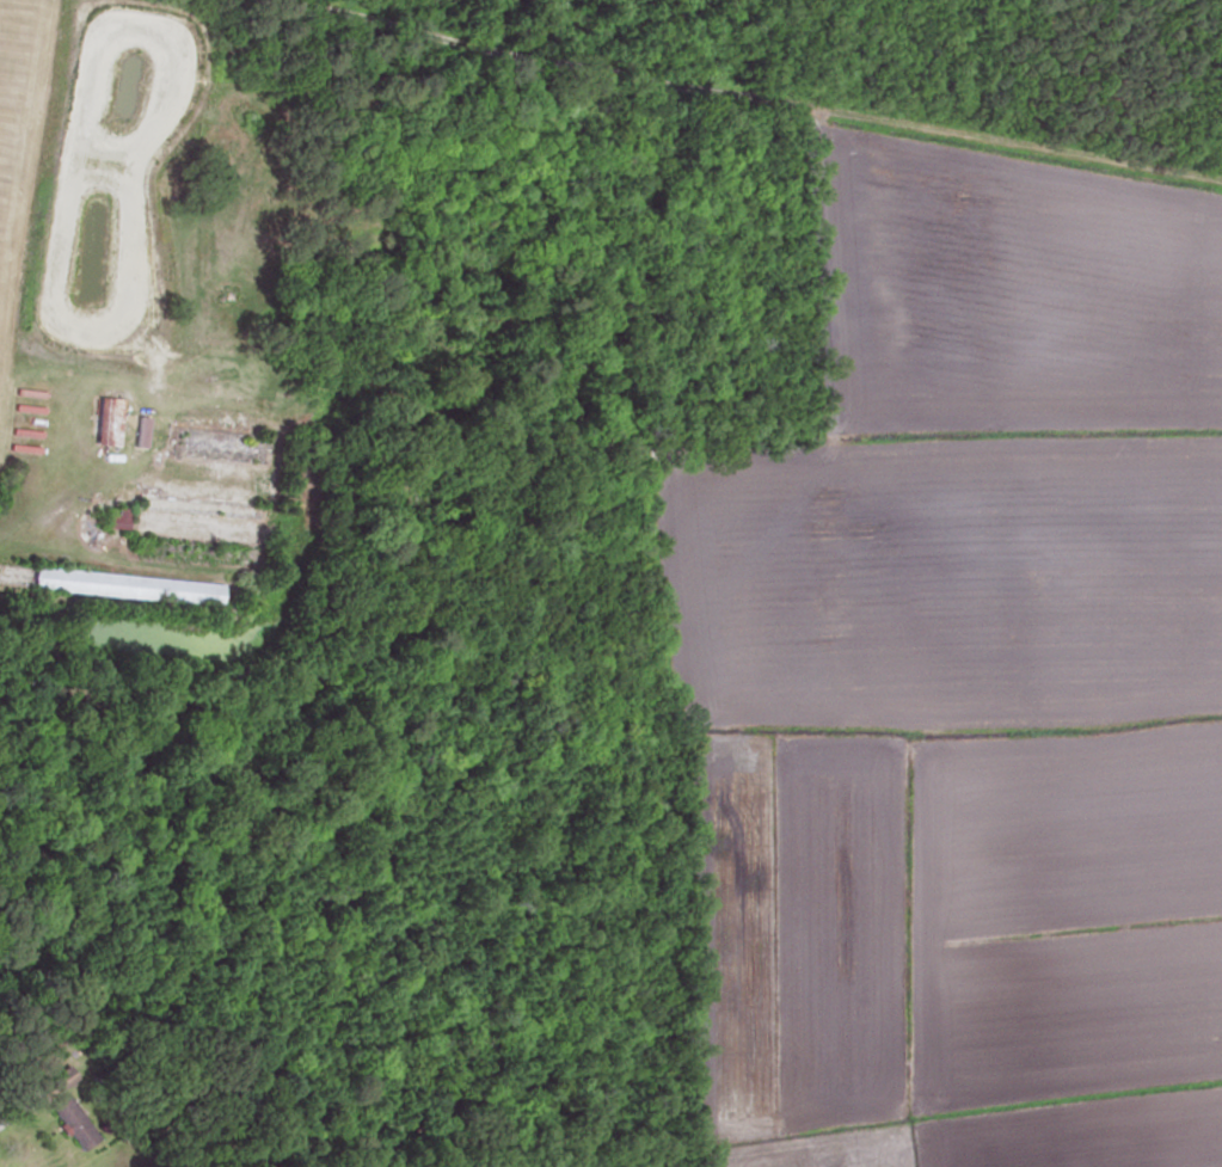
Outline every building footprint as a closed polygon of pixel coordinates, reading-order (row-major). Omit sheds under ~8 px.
[(173,455),(262,462),(264,434),(175,428),(173,455)] [(112,444),(112,435),(99,435),(99,444),(112,444)] [(141,494),(139,510),(256,521),(257,505),(141,494)] [(103,512),(103,528),(124,528),(124,512),(103,512)] [(223,583),(28,568),(27,576),(0,574),(0,589),(221,606),(223,583)] [(43,1102),(76,1080),(66,1065),(33,1087),(43,1102)] [(48,1106),(77,1152),(96,1140),(67,1094),(48,1106)]
